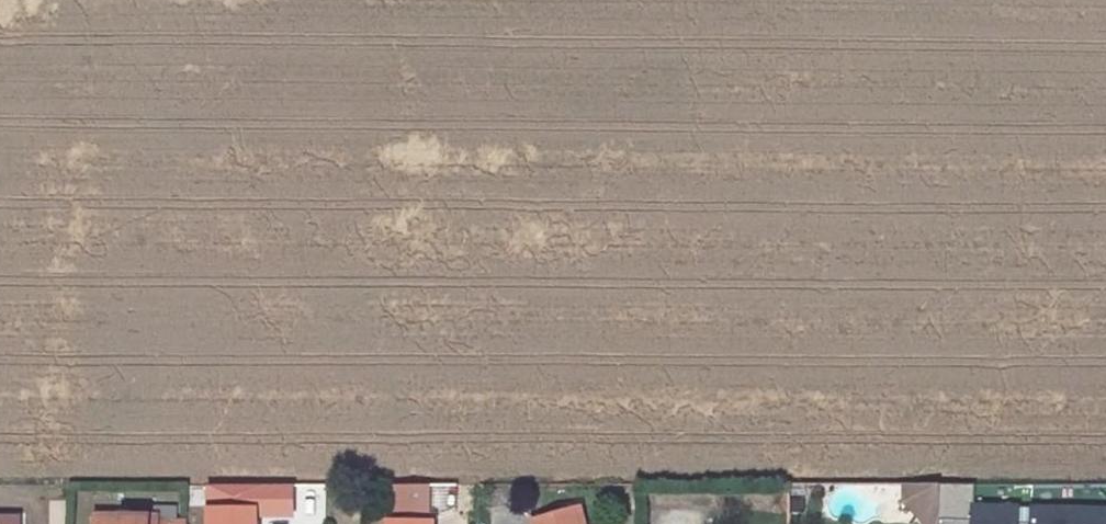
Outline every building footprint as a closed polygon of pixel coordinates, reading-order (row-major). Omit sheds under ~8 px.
[(909,484),(908,500),(929,522),(940,522),(939,519),(940,483),(909,484)] [(1075,510),(1035,508),(1034,523),(1020,523),(1020,507),(975,506),(976,484),(940,483),(939,519),(975,520),(975,523),(1074,523),(1075,510)] [(397,517),(437,516),(437,485),(397,485),(397,517)] [(196,523),(243,523),(243,509),(252,509),(252,487),(196,488),(196,508),(196,523)] [(581,511),(542,521),(535,523),(585,523),(581,511)] [(85,512),(85,523),(181,523),(181,520),(151,520),(151,512),(85,512)] [(28,515),(0,514),(0,523),(28,523),(28,515)]
